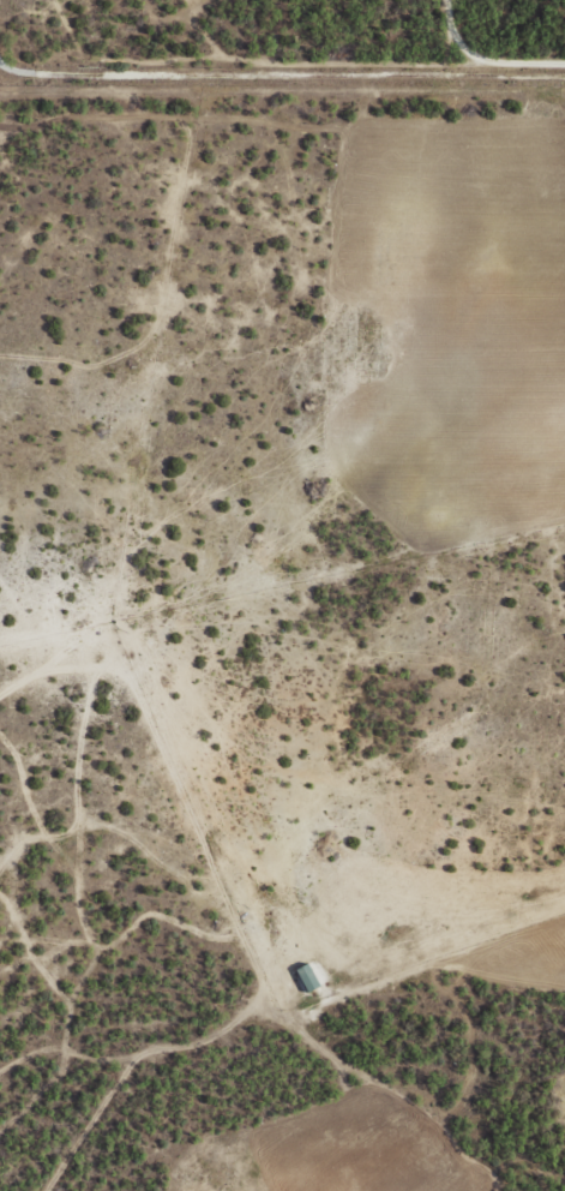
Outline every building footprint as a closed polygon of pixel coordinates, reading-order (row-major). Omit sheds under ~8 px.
[(292,969),(304,992),(318,985),(307,962),(292,969)]
